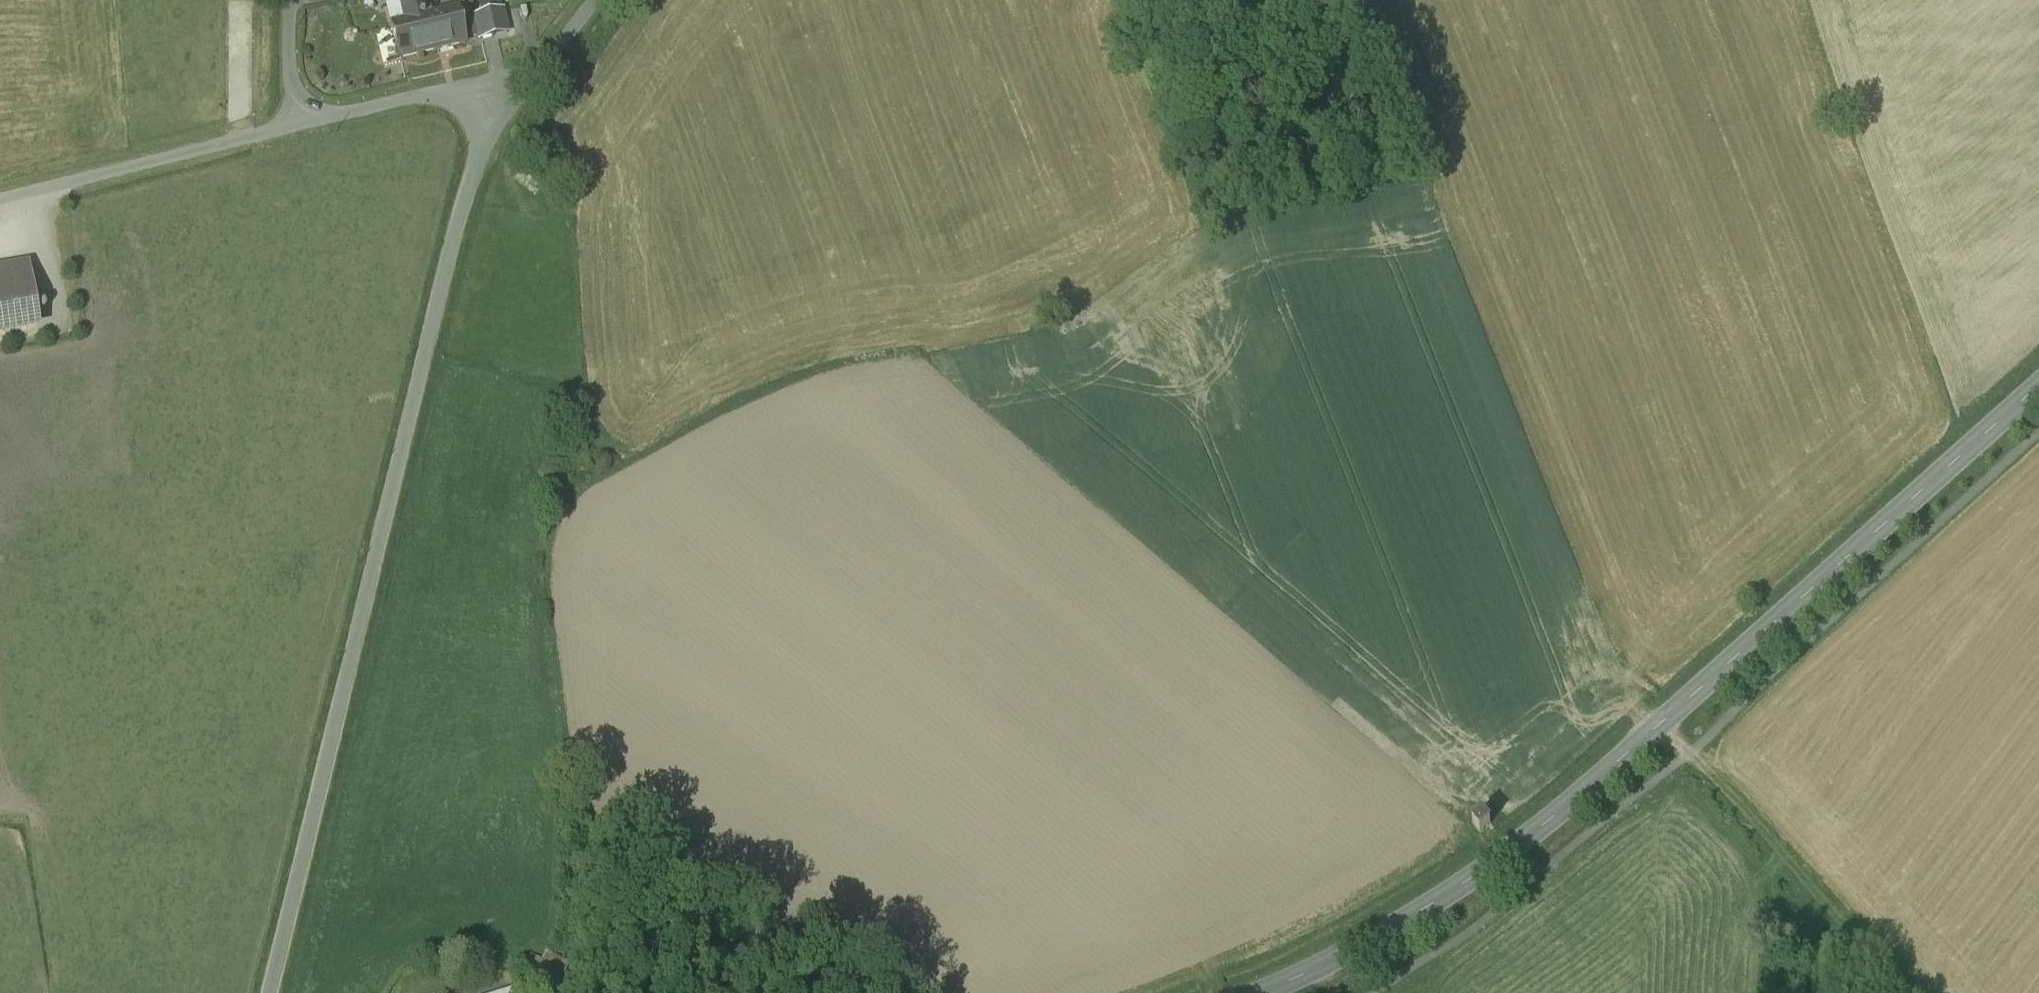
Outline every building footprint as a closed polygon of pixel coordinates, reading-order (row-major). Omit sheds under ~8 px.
[(466,44),(458,11),(431,17),(426,0),(387,0),(385,1),(399,60),(466,44)] [(489,14),(480,16),(475,17),(480,41),(494,37),(489,14)] [(0,270),(0,339),(40,333),(28,265),(0,270)] [(1483,816),(1473,824),(1481,834),(1491,826),(1483,816)]
